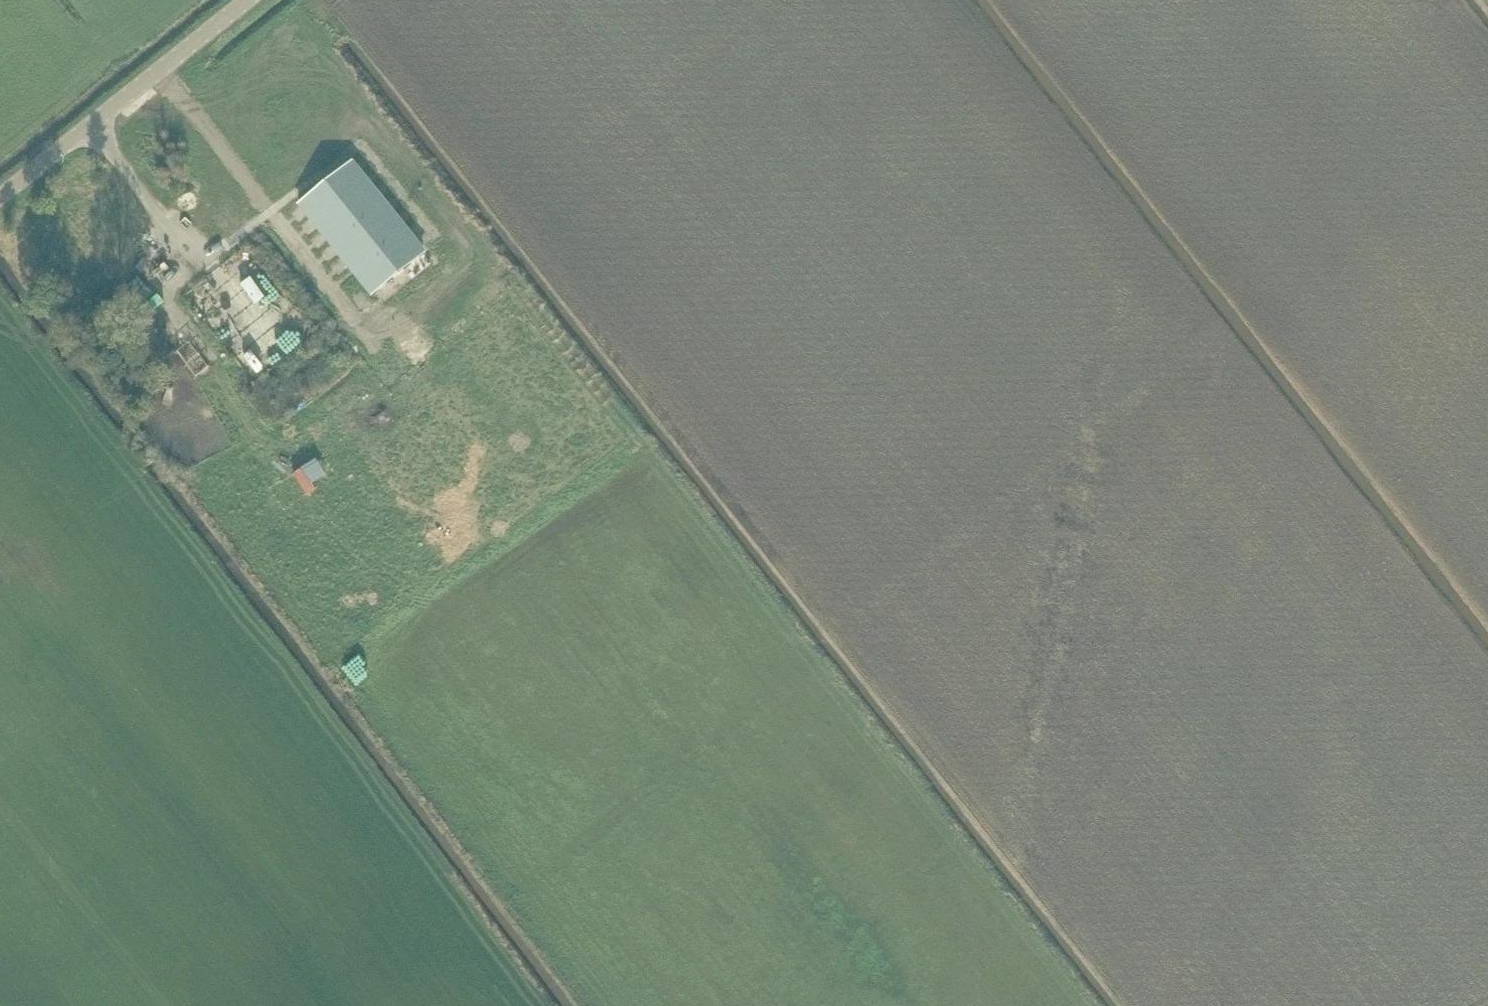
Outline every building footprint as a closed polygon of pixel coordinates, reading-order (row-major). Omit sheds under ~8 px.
[(349,163),(298,204),(372,296),(423,256),(349,163)] [(171,291),(238,382),(304,333),(237,243),(171,291)]
